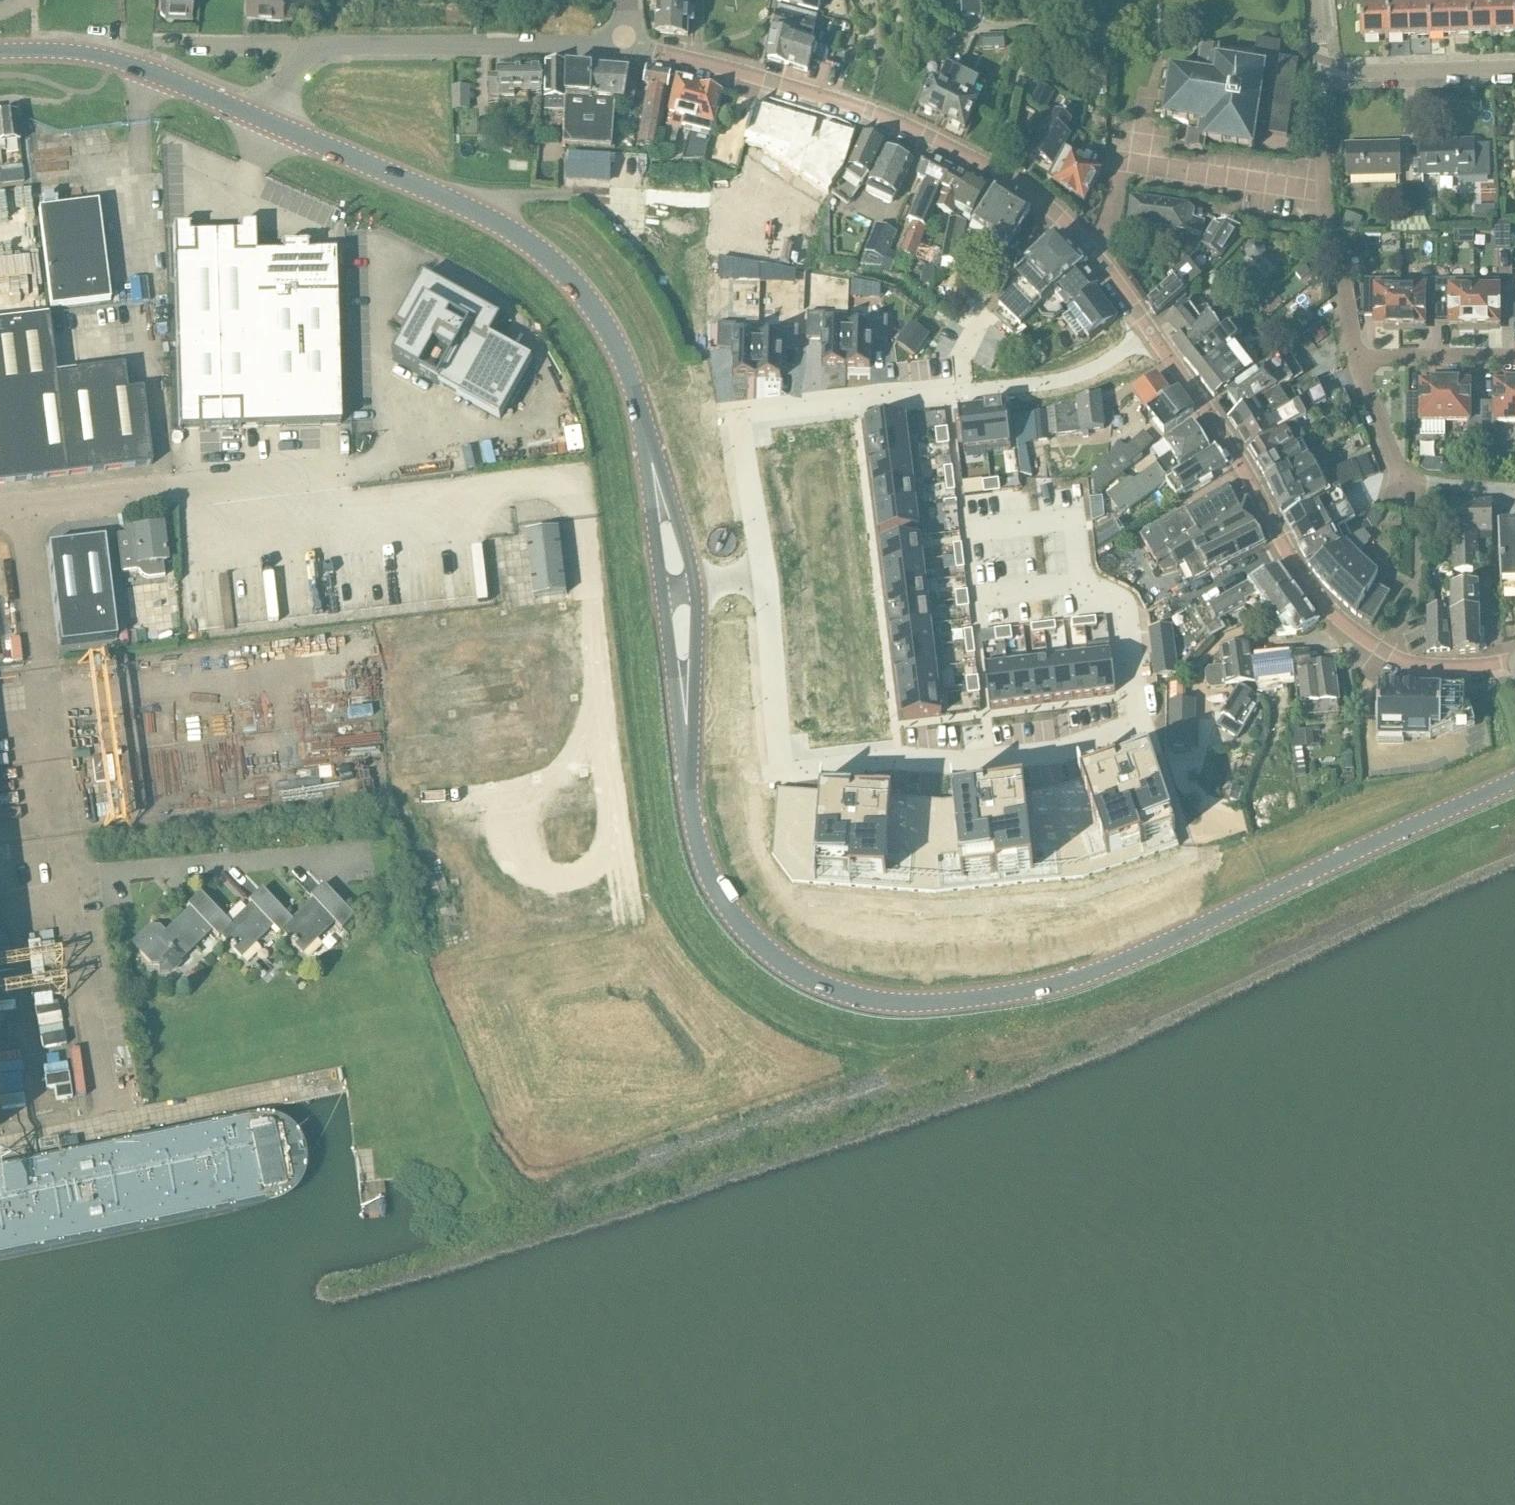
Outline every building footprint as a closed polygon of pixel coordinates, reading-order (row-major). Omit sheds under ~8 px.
[(160,14),(164,17),(167,17),(167,21),(191,22),(192,0),(161,0),(160,14)] [(249,25),(295,26),(296,0),(250,0),(249,25)] [(656,34),(688,37),(691,0),(659,0),(656,34)] [(777,1),(820,12),(823,0),(777,0),(777,1)] [(1470,34),(1492,33),(1491,1),(1469,2),(1470,34)] [(1491,1),(1492,33),(1514,33),(1514,1),(1491,1)] [(1470,34),(1469,2),(1449,3),(1450,35),(1470,34)] [(1429,3),(1408,4),(1409,36),(1430,35),(1429,3)] [(1430,35),(1450,35),(1449,3),(1429,3),(1430,35)] [(1362,24),(1360,24),(1361,35),(1363,35),(1363,37),(1389,37),(1388,4),(1362,5),(1362,24)] [(1388,4),(1389,37),(1409,36),(1408,4),(1388,4)] [(981,6),(961,6),(962,16),(982,16),(981,6)] [(776,20),(774,31),(811,42),(817,18),(780,7),(776,20)] [(1101,26),(1097,46),(1109,46),(1110,26),(1101,26)] [(811,42),(774,31),(769,59),(809,70),(816,44),(811,42)] [(1005,35),(983,36),(983,50),(1005,49),(1005,35)] [(1162,119),(1162,120),(1163,120),(1163,121),(1167,122),(1167,120),(1185,123),(1185,124),(1188,125),(1189,124),(1191,124),(1190,134),(1187,150),(1193,151),(1202,152),(1203,153),(1204,144),(1208,145),(1208,143),(1219,145),(1219,147),(1223,147),(1223,146),(1234,147),(1234,149),(1238,149),(1238,148),(1250,150),(1249,151),(1253,152),(1253,150),(1255,150),(1255,147),(1254,147),(1256,134),(1256,132),(1267,131),(1267,135),(1287,138),(1294,96),(1295,86),(1299,62),(1279,58),(1281,44),(1257,40),(1255,50),(1253,64),(1251,64),(1219,59),(1221,51),(1200,48),(1197,73),(1169,69),(1166,90),(1164,102),(1162,119)] [(566,61),(566,63),(565,100),(565,144),(610,148),(614,101),(625,102),(630,71),(592,68),(592,70),(568,68),(568,61),(566,61)] [(565,116),(565,100),(566,63),(546,62),(545,99),(546,99),(546,116),(565,116)] [(934,82),(921,108),(943,119),(964,75),(965,75),(949,67),(948,68),(940,85),(934,82)] [(545,89),(545,68),(500,68),(500,74),(491,75),(491,82),(490,82),(490,98),(501,98),(501,89),(545,89)] [(671,72),(649,68),(646,86),(649,87),(638,145),(658,149),(671,72)] [(964,75),(943,119),(966,130),(973,116),(979,103),(972,100),(980,83),(964,75)] [(701,81),(679,77),(671,115),(686,118),(684,128),(690,130),(683,161),(705,160),(711,135),(722,92),(701,85),(701,81)] [(470,110),(470,84),(453,85),(454,110),(470,110)] [(1041,85),(1032,101),(1046,109),(1055,94),(1041,85)] [(759,148),(803,178),(818,123),(757,104),(745,142),(759,148)] [(0,117),(0,146),(20,143),(16,115),(0,117)] [(1040,139),(1031,154),(1053,168),(1072,139),(1066,136),(1072,127),(1057,118),(1051,127),(1049,125),(1048,126),(1041,121),(1032,134),(1040,139)] [(856,134),(818,123),(803,178),(827,196),(844,173),(856,134)] [(535,145),(531,133),(518,137),(523,150),(535,145)] [(850,170),(845,176),(862,187),(870,177),(883,145),(864,137),(850,170)] [(1473,143),(1421,144),(1422,175),(1457,174),(1458,179),(1490,178),(1489,146),(1474,147),(1473,143)] [(1400,175),(1399,145),(1347,146),(1348,177),(1400,175)] [(900,157),(886,151),(870,186),(895,197),(911,161),(908,160),(904,156),(900,157)] [(1101,174),(1065,152),(1048,181),(1084,203),(1101,174)] [(568,181),(609,184),(610,156),(570,154),(568,181)] [(936,194),(940,196),(950,171),(928,160),(922,171),(919,179),(925,182),(922,190),(927,193),(929,189),(936,193),(936,194)] [(25,182),(23,171),(2,174),(4,185),(25,182)] [(940,196),(933,212),(950,221),(957,222),(961,213),(955,210),(969,180),(950,171),(940,196)] [(988,189),(969,180),(955,210),(961,213),(972,218),(988,189)] [(1411,187),(1399,187),(1400,220),(1412,219),(1411,187)] [(1423,187),(1411,187),(1412,219),(1424,219),(1423,187)] [(913,223),(910,231),(902,253),(914,258),(931,216),(933,212),(940,196),(936,194),(936,193),(929,189),(927,193),(922,190),(918,199),(910,221),(913,223)] [(1010,202),(995,193),(974,226),(971,239),(972,244),(977,248),(983,246),(985,244),(989,247),(990,244),(994,247),(991,251),(998,255),(996,257),(1001,259),(1006,251),(1007,251),(1009,248),(1012,249),(1018,240),(1017,236),(1021,228),(1021,226),(1028,214),(1010,203),(1010,202)] [(1188,207),(1132,199),(1132,200),(1132,201),(1128,224),(1202,236),(1205,222),(1203,222),(1204,218),(1202,217),(1202,213),(1194,212),(1188,207)] [(110,302),(98,203),(38,210),(51,309),(110,302)] [(1363,220),(1347,213),(1342,227),(1357,234),(1363,220)] [(965,224),(957,222),(950,221),(947,238),(962,240),(965,224)] [(1509,250),(1509,224),(1496,224),(1496,250),(1509,250)] [(897,233),(877,225),(866,252),(886,260),(897,233)] [(1236,229),(1214,225),(1202,246),(1222,259),(1240,230),(1236,229)] [(190,227),(173,228),(174,258),(180,430),(340,425),(335,253),(308,254),(307,247),(309,247),(308,245),(280,246),(280,248),(282,248),(282,254),(255,255),(255,226),(237,226),(238,228),(239,228),(239,234),(235,234),(189,236),(189,229),(190,229),(190,227)] [(1367,253),(1362,237),(1345,242),(1350,258),(1367,253)] [(957,263),(962,240),(947,238),(943,261),(949,262),(948,266),(953,266),(953,262),(957,263)] [(1013,335),(1053,291),(1082,267),(1054,238),(1028,265),(1029,268),(1020,276),(1017,272),(998,307),(1000,310),(993,317),(1013,335)] [(936,251),(923,246),(920,254),(933,259),(936,251)] [(886,260),(883,268),(891,271),(894,263),(886,260)] [(1304,266),(1295,274),(1300,280),(1310,273),(1304,266)] [(1097,284),(1082,267),(1053,291),(1064,303),(1067,301),(1070,305),(1097,284)] [(1189,281),(1179,269),(1167,279),(1171,284),(1146,304),(1157,317),(1187,292),(1182,286),(1189,281)] [(1324,271),(1316,272),(1317,284),(1326,287),(1324,271)] [(501,318),(424,276),(397,325),(409,332),(394,360),(440,385),(501,419),(533,361),(491,337),(501,318)] [(1385,331),(1400,331),(1400,289),(1401,289),(1401,279),(1400,279),(1400,281),(1363,281),(1363,316),(1375,316),(1375,327),(1385,327),(1385,331)] [(1438,281),(1438,307),(1438,316),(1450,316),(1450,327),(1460,327),(1460,331),(1474,331),(1474,289),(1475,289),(1475,279),(1474,279),(1474,281),(1438,281)] [(1424,289),(1401,289),(1400,289),(1400,331),(1415,331),(1415,327),(1425,327),(1425,307),(1438,307),(1438,281),(1424,281),(1424,289)] [(1474,289),(1474,331),(1489,331),(1489,327),(1499,327),(1499,289),(1475,289),(1474,289)] [(1117,319),(1096,292),(1069,312),(1070,314),(1063,319),(1078,338),(1085,333),(1090,340),(1117,319)] [(1188,306),(1167,322),(1179,339),(1173,344),(1185,361),(1186,361),(1222,332),(1208,316),(1200,322),(1188,306)] [(1186,361),(1195,374),(1213,360),(1212,359),(1231,345),(1230,344),(1240,336),(1241,337),(1246,334),(1243,330),(1256,319),(1249,311),(1237,320),(1222,332),(1186,361)] [(0,322),(0,484),(152,465),(143,391),(128,393),(125,368),(97,371),(56,376),(48,316),(0,322)] [(808,329),(808,342),(823,343),(824,343),(824,344),(823,370),(847,370),(848,330),(826,329),(826,320),(826,317),(825,317),(808,317),(808,329)] [(848,330),(847,370),(871,371),(872,346),(872,344),(888,345),(889,319),(872,319),(871,319),(870,331),(848,330)] [(929,337),(913,325),(898,345),(915,357),(929,337)] [(1321,327),(1309,335),(1316,345),(1328,337),(1321,327)] [(719,328),(718,353),(734,354),(734,355),(735,355),(734,380),(758,381),(759,331),(737,330),(737,328),(735,328),(719,328)] [(759,331),(758,381),(782,382),(782,357),(783,357),(783,355),(799,355),(800,330),(783,330),(781,329),(781,332),(759,331)] [(1244,336),(1246,334),(1241,337),(1240,336),(1230,344),(1231,345),(1212,359),(1213,360),(1195,374),(1214,398),(1252,371),(1241,356),(1248,352),(1241,344),(1247,340),(1244,336)] [(1063,353),(1057,340),(1043,347),(1049,360),(1063,353)] [(1229,419),(1258,401),(1259,402),(1276,393),(1280,391),(1293,383),(1278,359),(1262,369),(1264,373),(1228,397),(1239,412),(1229,419)] [(1134,394),(1148,414),(1141,419),(1148,427),(1155,422),(1165,433),(1194,413),(1179,392),(1172,397),(1158,377),(1134,394)] [(1445,423),(1445,380),(1431,380),(1431,384),(1421,384),(1421,396),(1408,395),(1408,430),(1421,430),(1421,423),(1445,423)] [(1460,380),(1445,380),(1445,423),(1470,423),(1470,430),(1483,430),(1483,404),(1470,404),(1470,384),(1460,384),(1460,380)] [(1514,423),(1514,380),(1505,380),(1505,384),(1495,384),(1495,404),(1483,404),(1483,430),(1495,430),(1495,423),(1514,423)] [(1299,404),(1291,408),(1270,420),(1269,418),(1239,435),(1248,450),(1277,434),(1276,432),(1306,416),(1304,413),(1327,401),(1317,381),(1293,393),(1299,404)] [(1270,420),(1291,408),(1280,391),(1276,393),(1259,402),(1258,401),(1229,419),(1239,435),(1269,418),(1270,420)] [(1357,408),(1351,393),(1341,397),(1347,412),(1357,408)] [(1047,412),(1035,413),(1037,441),(1049,440),(1049,436),(1106,429),(1102,395),(1101,394),(1055,407),(1055,408),(1047,409),(1047,412)] [(1006,406),(982,409),(987,449),(1011,446),(1006,406)] [(982,409),(958,412),(963,452),(987,449),(982,409)] [(1277,434),(1248,450),(1258,465),(1293,445),(1289,437),(1310,425),(1306,416),(1276,432),(1277,434)] [(911,418),(866,423),(869,446),(914,441),(911,418)] [(1169,479),(1174,476),(1183,470),(1185,472),(1217,450),(1215,448),(1209,452),(1191,424),(1163,444),(1172,458),(1159,467),(1157,465),(1135,481),(1129,480),(1108,496),(1120,512),(1127,507),(1129,510),(1170,481),(1169,479)] [(1293,445),(1258,465),(1258,466),(1266,480),(1308,459),(1311,457),(1308,452),(1333,437),(1327,426),(1293,445)] [(564,429),(548,431),(551,455),(566,453),(564,429)] [(948,429),(936,431),(937,439),(949,438),(948,429)] [(1153,444),(1143,433),(1126,449),(1121,444),(1094,478),(1096,493),(1108,487),(1132,469),(1130,466),(1153,444)] [(949,438),(937,439),(938,447),(950,446),(949,438)] [(914,441),(869,446),(871,468),(921,462),(918,440),(914,441)] [(1183,470),(1174,476),(1185,495),(1228,467),(1217,450),(1185,472),(1183,470)] [(1367,456),(1334,470),(1341,485),(1343,490),(1366,480),(1375,476),(1375,475),(1367,456)] [(1308,459),(1266,480),(1281,512),(1305,502),(1325,491),(1308,459)] [(1427,460),(1426,473),(1443,473),(1443,460),(1427,460)] [(921,462),(871,468),(874,490),(924,484),(921,462)] [(953,468),(945,469),(946,481),(954,480),(953,468)] [(954,480),(946,481),(947,493),(956,492),(954,480)] [(999,481),(981,483),(983,495),(1001,493),(1000,493),(999,481)] [(981,483),(963,485),(965,497),(983,495),(981,483)] [(924,484),(874,490),(877,512),(922,507),(927,506),(924,484)] [(1235,488),(1228,486),(1160,529),(1159,528),(1142,539),(1163,574),(1178,570),(1186,566),(1194,582),(1219,570),(1266,546),(1266,544),(1265,545),(1257,527),(1258,520),(1252,509),(1248,511),(1241,509),(1239,505),(1240,499),(1235,488)] [(1284,519),(1292,534),(1347,506),(1339,491),(1284,519)] [(958,514),(957,501),(944,503),(946,515),(958,514)] [(1455,572),(1473,571),(1478,562),(1476,533),(1493,532),(1492,503),(1452,504),(1453,532),(1454,532),(1455,572)] [(1347,506),(1292,534),(1299,547),(1338,529),(1347,527),(1355,522),(1347,506)] [(922,507),(877,512),(880,535),(888,534),(889,540),(903,538),(902,533),(925,530),(922,507)] [(1374,510),(1368,520),(1373,529),(1378,526),(1383,516),(1384,511),(1374,510)] [(1113,521),(1096,531),(1097,552),(1122,538),(1113,521)] [(125,535),(117,536),(122,575),(140,572),(143,577),(146,579),(149,580),(152,581),(164,579),(162,563),(166,563),(161,526),(134,530),(134,527),(124,528),(125,535)] [(1338,529),(1299,547),(1307,562),(1337,546),(1332,536),(1340,532),(1338,529)] [(560,530),(527,533),(535,597),(567,593),(560,530)] [(1498,530),(1501,591),(1503,591),(1503,596),(1514,596),(1514,530),(1498,530)] [(1338,547),(1309,565),(1326,587),(1327,588),(1354,554),(1356,556),(1357,556),(1370,541),(1362,532),(1338,547)] [(921,538),(881,543),(883,565),(924,560),(921,538)] [(116,639),(104,539),(48,546),(58,626),(61,646),(116,639)] [(962,545),(954,546),(955,558),(964,557),(962,545)] [(1449,551),(1435,552),(1435,561),(1449,560),(1449,551)] [(1383,580),(1357,556),(1356,556),(1354,554),(1327,588),(1356,616),(1373,625),(1373,624),(1390,596),(1378,589),(1383,580)] [(964,557),(955,558),(957,570),(965,569),(964,557)] [(924,560),(883,565),(886,587),(926,582),(924,560)] [(1278,597),(1293,586),(1280,567),(1238,590),(1245,603),(1246,603),(1253,599),(1257,605),(1275,593),(1278,597)] [(1451,589),(1451,592),(1453,592),(1454,605),(1451,619),(1455,655),(1480,652),(1480,651),(1480,644),(1481,644),(1481,641),(1481,638),(1481,634),(1481,631),(1481,626),(1481,612),(1480,612),(1480,610),(1479,602),(1478,598),(1478,592),(1478,586),(1478,580),(1478,572),(1478,571),(1473,571),(1455,572),(1455,589),(1451,589)] [(926,582),(886,587),(889,609),(929,604),(926,582)] [(1275,593),(1257,605),(1255,607),(1267,624),(1278,636),(1303,634),(1319,622),(1293,586),(1278,597),(1275,593)] [(1436,587),(1429,586),(1428,611),(1427,652),(1427,653),(1450,652),(1448,610),(1435,611),(1436,587)] [(1247,605),(1246,603),(1245,603),(1238,590),(1209,606),(1214,615),(1211,616),(1213,624),(1218,622),(1247,605)] [(968,592),(956,593),(957,601),(969,600),(968,592)] [(969,600),(957,601),(958,609),(970,608),(969,600)] [(929,604),(889,609),(891,630),(936,625),(934,603),(929,604)] [(1096,618),(1084,620),(1085,628),(1097,626),(1096,618)] [(1074,621),(1072,621),(1073,629),(1085,628),(1084,620),(1074,621)] [(1056,623),(1044,625),(1045,633),(1057,631),(1056,623)] [(936,625),(891,630),(894,652),(939,646),(936,625)] [(1044,625),(1032,626),(1033,634),(1045,633),(1044,625)] [(1172,626),(1153,629),(1157,665),(1177,662),(1172,626)] [(1011,629),(1003,630),(1005,642),(1013,641),(1011,629)] [(1003,630),(995,631),(997,643),(1005,642),(1003,630)] [(973,631),(965,632),(966,644),(974,643),(973,631)] [(974,643),(966,644),(968,656),(976,655),(974,643)] [(1110,644),(1087,646),(1088,656),(1093,696),(1116,693),(1110,644)] [(1212,690),(1239,686),(1256,684),(1252,659),(1250,645),(1221,648),(1224,666),(1209,668),(1205,673),(1207,687),(1212,690)] [(939,646),(894,652),(897,675),(942,669),(947,669),(944,646),(939,646)] [(1291,655),(1294,675),(1299,674),(1303,706),(1339,702),(1334,663),(1311,666),(1309,653),(1291,655)] [(1294,681),(1294,675),(1291,655),(1252,659),(1256,684),(1256,685),(1260,685),(1261,693),(1276,691),(1275,683),(1294,681)] [(1048,656),(1026,659),(1027,663),(1032,703),(1054,701),(1049,661),(1048,656)] [(1088,656),(1068,658),(1073,698),(1093,696),(1088,656)] [(1068,658),(1049,661),(1054,701),(1073,698),(1068,658)] [(1008,661),(985,664),(990,709),(1013,706),(1009,666),(1008,661)] [(1027,663),(1009,666),(1013,706),(1032,703),(1027,663)] [(942,669),(897,675),(899,696),(940,691),(944,691),(942,669)] [(978,678),(966,679),(967,687),(979,686),(978,678)] [(1254,686),(1256,685),(1256,684),(1239,686),(1232,702),(1222,715),(1217,727),(1237,739),(1255,710),(1249,707),(1254,698),(1254,686)] [(979,686),(967,687),(968,695),(981,694),(979,686)] [(1466,691),(1379,687),(1378,705),(1379,739),(1431,740),(1451,731),(1453,735),(1475,727),(1470,708),(1465,708),(1466,691)] [(940,691),(899,696),(902,720),(931,716),(943,714),(940,691)] [(1171,701),(1170,748),(1195,748),(1196,701),(1171,701)] [(1267,725),(1257,726),(1258,743),(1267,743),(1267,725)] [(1312,746),(1311,732),(1299,733),(1301,747),(1312,746)] [(778,791),(773,857),(793,885),(936,896),(1083,879),(1179,847),(1150,760),(1151,760),(1151,759),(1131,766),(1129,766),(1142,804),(1144,804),(1150,821),(1118,831),(1115,820),(1117,819),(1115,813),(1116,813),(1104,775),(1103,775),(1074,785),(1056,791),(1004,796),(1008,836),(1011,836),(1013,854),(980,857),(975,800),(943,803),(872,798),(868,850),(840,847),(844,796),(843,796),(797,792),(778,791)] [(1129,765),(1102,769),(1104,775),(1116,813),(1115,813),(1117,819),(1115,820),(1118,831),(1150,821),(1144,804),(1142,804),(1129,766),(1129,765)] [(976,800),(975,800),(980,857),(1013,854),(1011,836),(1008,836),(1004,796),(1003,797),(1002,791),(1002,790),(976,798),(976,800)] [(844,796),(840,847),(868,850),(872,798),(871,798),(871,791),(844,794),(844,796)] [(292,922),(282,933),(303,954),(335,924),(342,931),(355,919),(323,886),(310,898),(314,903),(310,907),(309,906),(292,922)] [(248,909),(230,926),(221,937),(241,958),(273,927),(280,935),(282,933),(292,922),(262,890),(249,903),(254,908),(250,911),(248,909)] [(219,939),(221,937),(230,926),(200,894),(188,906),(191,910),(187,915),(185,913),(164,933),(159,927),(149,928),(131,945),(150,964),(159,964),(160,973),(172,972),(181,963),(179,961),(211,931),(219,939)]
